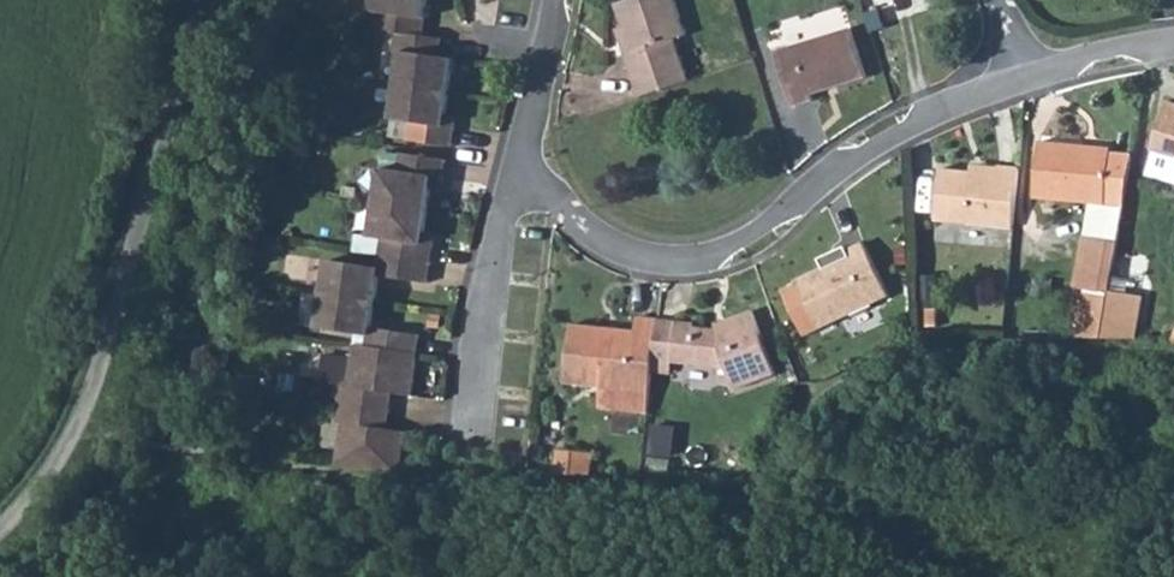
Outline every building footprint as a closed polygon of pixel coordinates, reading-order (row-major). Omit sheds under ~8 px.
[(374,11),(381,12),(378,30),(398,33),(423,36),(428,0),(376,0),(374,11)] [(641,98),(690,82),(676,39),(687,35),(675,0),(630,0),(617,4),(633,50),(626,53),(641,98)] [(879,11),(867,15),(873,32),(885,28),(879,11)] [(851,29),(777,53),(794,107),(814,100),(812,94),(867,77),(851,29)] [(423,36),(398,33),(395,52),(402,53),(397,86),(450,94),(454,59),(440,57),(442,39),(423,36)] [(450,94),(397,86),(393,119),(411,122),(408,140),(453,147),(455,127),(445,125),(450,94)] [(1167,101),(1153,151),(1173,157),(1173,103),(1167,101)] [(1040,142),(1035,197),(1099,204),(1124,206),(1132,155),(1082,150),(1083,146),(1040,142)] [(382,169),(377,203),(428,211),(433,178),(444,180),(447,160),(403,153),(400,172),(382,169)] [(941,169),(937,221),(1014,229),(1019,168),(999,166),(998,175),(941,169)] [(383,238),(381,256),(431,264),(434,245),(424,243),(428,211),(377,203),(372,237),(383,238)] [(1099,204),(1091,211),(1085,245),(1117,251),(1124,206),(1099,204)] [(797,281),(820,330),(890,296),(864,242),(847,251),(849,256),(797,281)] [(1110,291),(1117,251),(1085,245),(1082,245),(1079,263),(1082,264),(1077,288),(1086,289),(1078,338),(1102,338),(1110,291)] [(329,260),(324,294),(376,302),(380,276),(428,283),(431,264),(381,256),(379,268),(329,260)] [(1110,291),(1102,338),(1136,338),(1144,296),(1110,291)] [(376,302),(324,294),(319,328),(369,335),(367,346),(418,354),(420,335),(372,328),(376,302)] [(659,319),(655,360),(727,368),(735,389),(776,374),(753,311),(726,321),(728,326),(719,330),(696,327),(696,324),(659,319)] [(574,325),(567,383),(603,387),(601,408),(649,413),(655,360),(659,319),(638,317),(637,332),(574,325)] [(726,321),(717,325),(719,330),(728,326),(726,321)] [(342,384),(339,403),(381,410),(384,392),(393,394),(412,396),(418,354),(367,346),(355,344),(350,385),(342,384)] [(393,394),(384,392),(381,410),(390,411),(393,394)] [(381,410),(339,403),(336,423),(344,424),(338,465),(400,474),(406,432),(388,429),(379,428),(381,410)] [(379,428),(388,429),(390,411),(381,410),(379,428)] [(560,452),(557,474),(585,476),(587,455),(560,452)]
